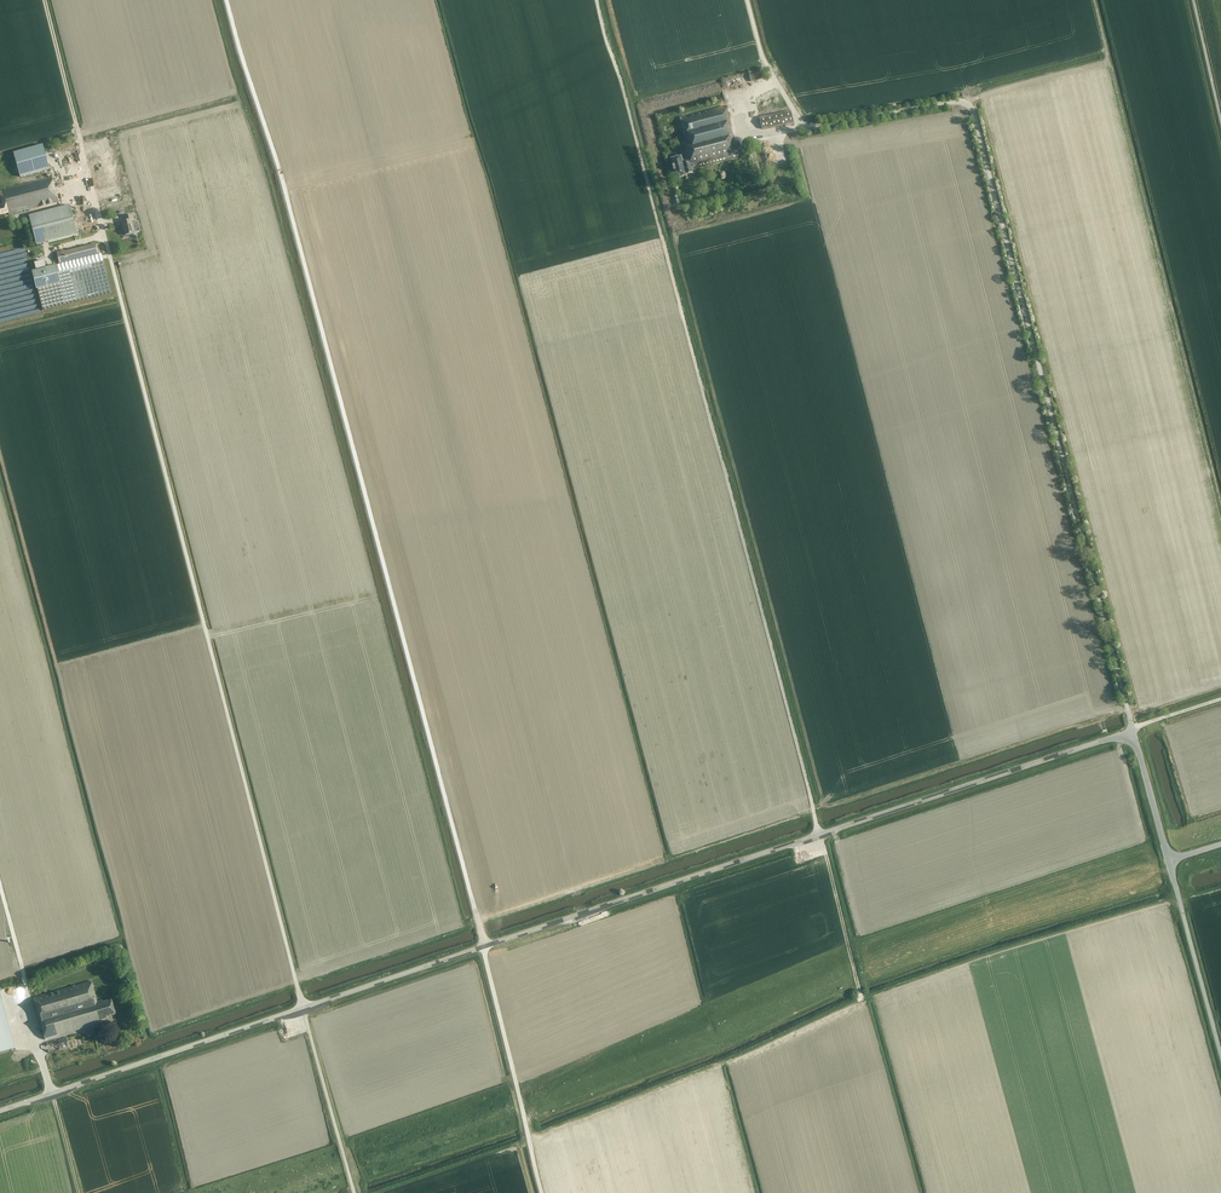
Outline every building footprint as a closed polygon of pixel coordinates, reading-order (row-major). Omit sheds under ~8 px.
[(766,78),(765,71),(749,75),(751,81),(766,78)] [(727,87),(742,83),(741,77),(726,80),(727,87)] [(683,159),(683,156),(672,159),(678,178),(688,175),(687,174),(694,172),(693,167),(740,155),(726,105),(680,117),(686,140),(682,142),(687,158),(683,159)] [(794,123),(791,111),(759,117),(762,129),(794,123)] [(13,152),(20,177),(49,169),(42,144),(13,152)] [(52,177),(0,191),(0,205),(0,206),(0,215),(8,213),(9,214),(59,201),(52,177)] [(29,216),(37,245),(78,234),(70,205),(29,216)] [(134,220),(133,214),(125,216),(126,220),(121,222),(123,230),(124,230),(125,235),(135,233),(131,221),(134,220)] [(61,283),(45,287),(50,308),(111,293),(101,254),(59,264),(56,265),(61,283)] [(44,260),(34,263),(36,269),(46,267),(44,260)] [(45,287),(61,283),(56,265),(37,270),(32,271),(37,289),(45,287)] [(97,1002),(91,981),(33,998),(46,1039),(100,1023),(100,1020),(107,1018),(107,1016),(116,1014),(112,1000),(102,1002),(102,1001),(97,1002)] [(0,1016),(0,1053),(10,1050),(0,1016)] [(47,1045),(49,1049),(54,1047),(56,1050),(63,1046),(64,1048),(67,1047),(66,1045),(69,1044),(64,1036),(47,1045)]
